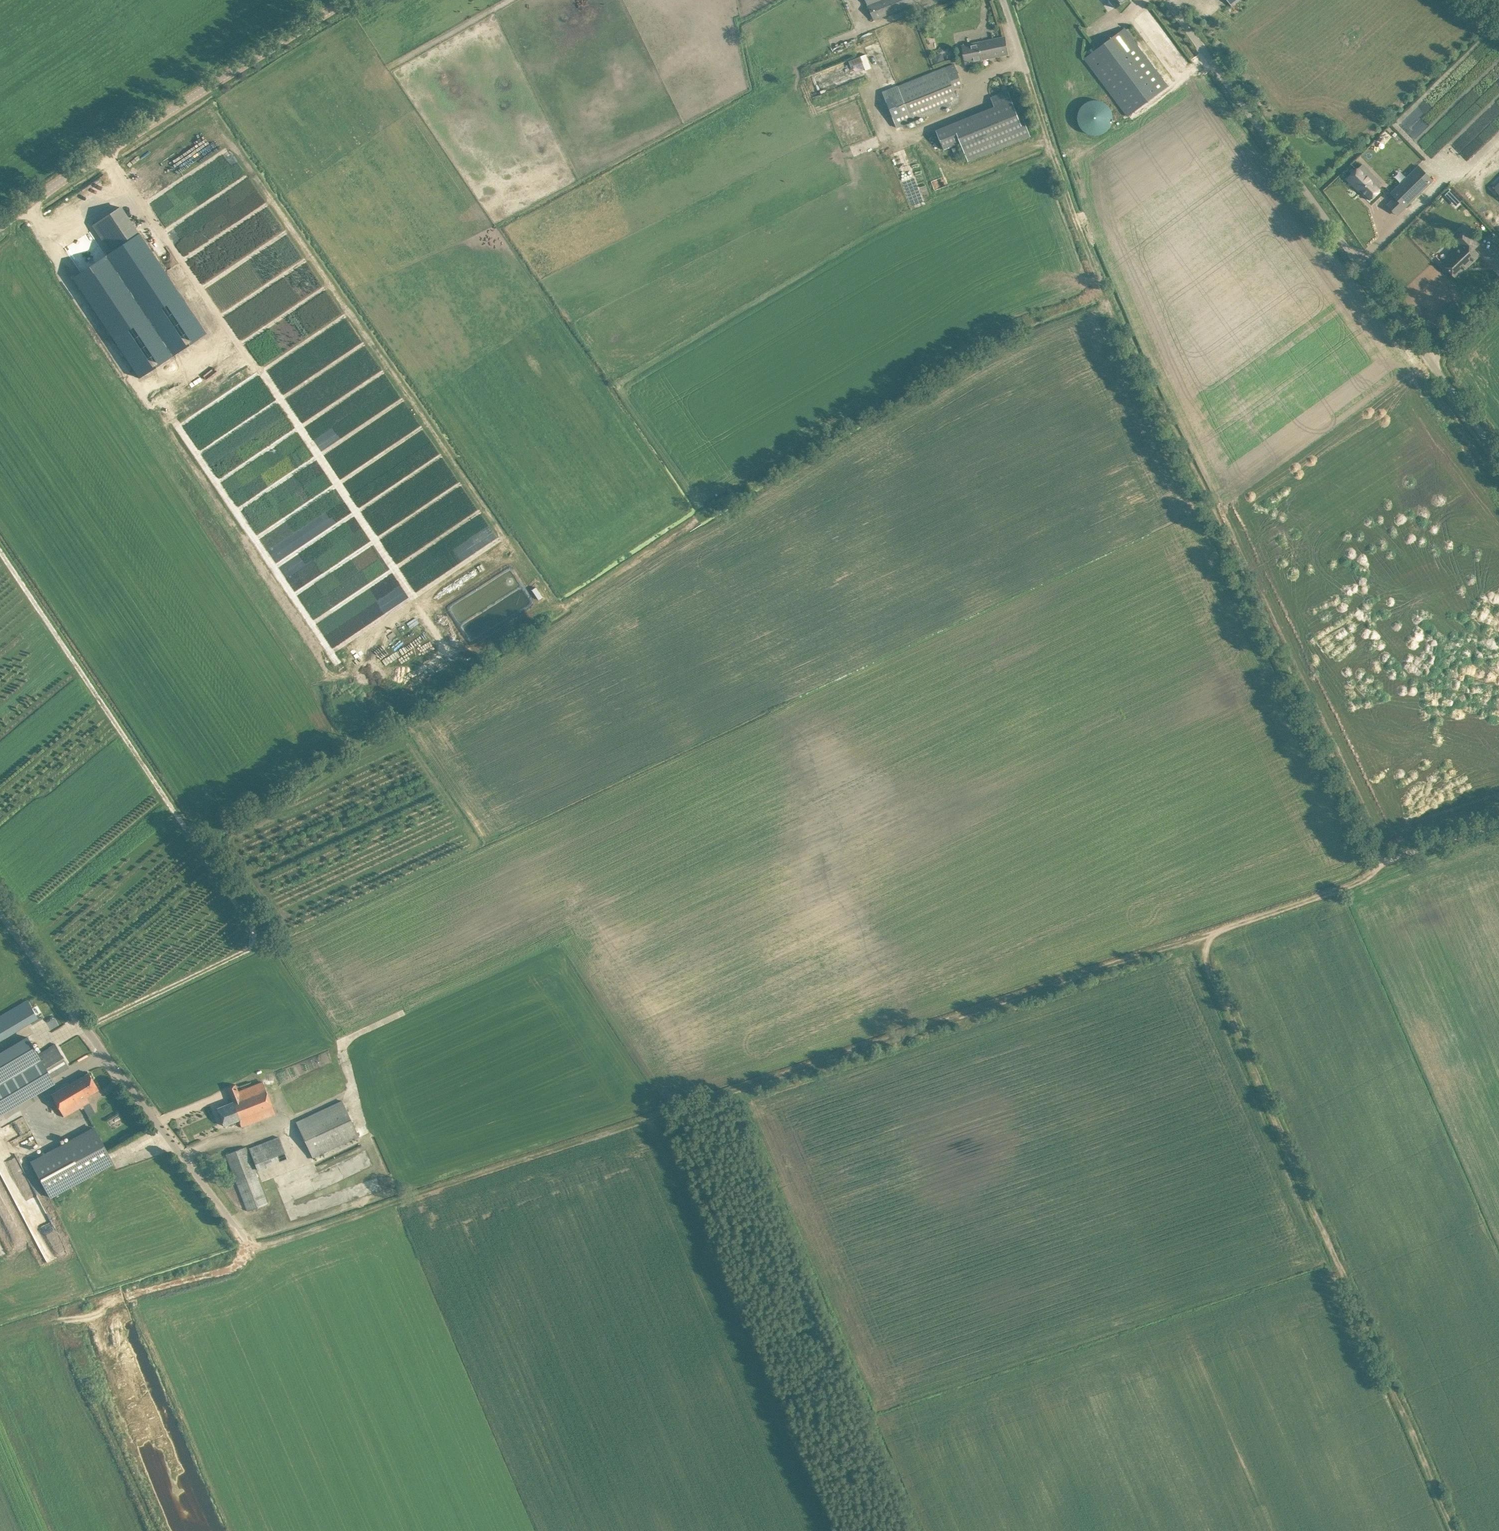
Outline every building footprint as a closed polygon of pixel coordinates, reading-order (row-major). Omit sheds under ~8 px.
[(874,20),(911,5),(921,1),(920,0),(866,0),(874,20)] [(1125,28),(1085,58),(1128,116),(1168,85),(1125,28)] [(1008,54),(1005,37),(962,45),(965,63),(982,60),(982,59),(1008,54)] [(945,60),(942,53),(934,55),(937,63),(945,60)] [(897,127),(912,121),(959,102),(954,89),(963,85),(955,63),(945,67),(898,86),(882,92),(897,127)] [(961,143),(968,161),(1030,136),(1021,113),(1017,114),(1008,90),(991,97),(995,107),(937,130),(944,150),(961,143)] [(1104,133),(1106,132),(1107,131),(1109,129),(1111,126),(1112,124),(1113,121),(1113,118),(1113,114),(1112,111),(1111,109),(1109,106),(1107,104),(1104,102),(1101,101),(1098,100),(1095,100),(1092,100),(1089,101),(1086,102),(1085,103),(1084,104),(1082,106),(1080,109),(1079,112),(1078,114),(1077,118),(1078,121),(1079,124),(1080,126),(1082,129),(1084,131),(1086,133),(1089,134),(1092,135),(1095,135),(1098,135),(1101,134),(1104,133)] [(956,156),(963,153),(960,145),(952,149),(956,156)] [(1405,207),(1433,180),(1419,165),(1391,193),(1405,207)] [(1358,168),(1347,178),(1359,190),(1359,189),(1370,200),(1381,189),(1379,186),(1376,183),(1379,180),(1370,171),(1366,176),(1358,168)] [(1498,193),(1498,177),(1491,185),(1498,193)] [(120,207),(93,225),(111,251),(138,233),(120,207)] [(1472,236),(1471,237),(1463,229),(1454,237),(1461,246),(1442,262),(1455,276),(1479,255),(1474,249),(1479,244),(1472,236)] [(73,276),(72,277),(139,378),(207,333),(139,232),(138,233),(111,251),(105,255),(112,265),(88,281),(95,291),(86,296),(73,276)] [(0,1016),(0,1040),(38,1017),(27,1000),(0,1016)] [(38,1054),(28,1036),(0,1052),(0,1113),(54,1081),(52,1078),(38,1054)] [(52,1078),(70,1067),(56,1044),(38,1054),(52,1078)] [(52,1094),(64,1116),(80,1107),(81,1108),(84,1107),(83,1105),(89,1101),(86,1096),(99,1089),(89,1072),(52,1094)] [(239,1120),(242,1126),(275,1113),(263,1082),(240,1091),(239,1088),(237,1088),(235,1084),(228,1087),(233,1101),(217,1108),(224,1125),(239,1120)] [(342,1100),(296,1121),(314,1159),(360,1137),(342,1100)] [(51,1197),(116,1163),(96,1126),(31,1161),(51,1197)] [(288,1160),(279,1137),(250,1149),(258,1171),(288,1160)] [(226,1154),(248,1211),(267,1203),(246,1146),(226,1154)]
